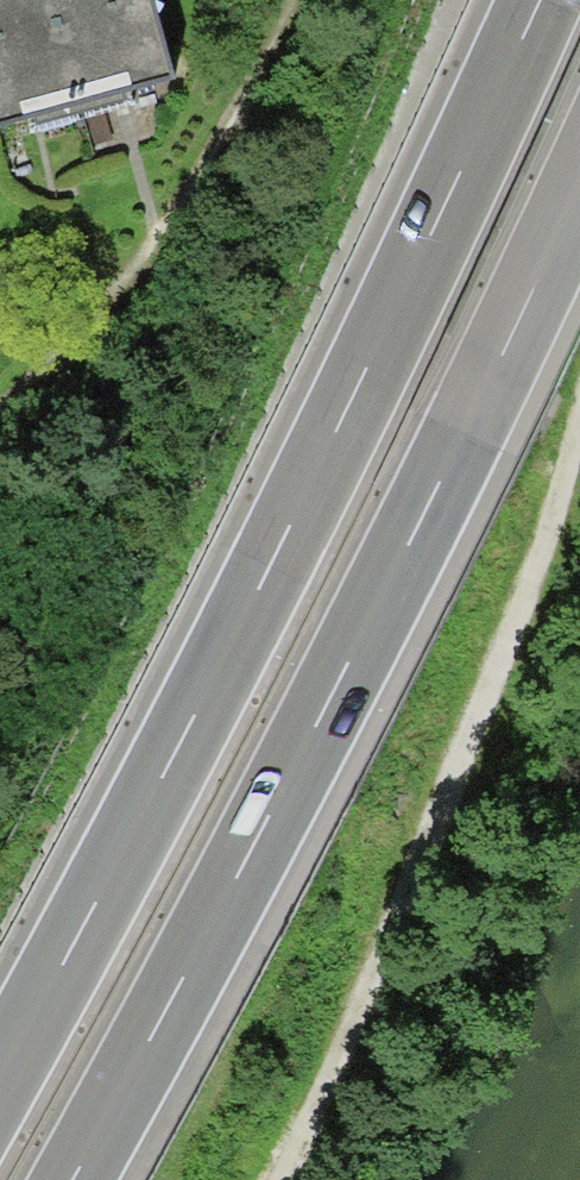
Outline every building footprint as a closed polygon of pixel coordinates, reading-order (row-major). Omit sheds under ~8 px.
[(5,120),(188,66),(168,0),(0,0),(0,102),(5,120)]
